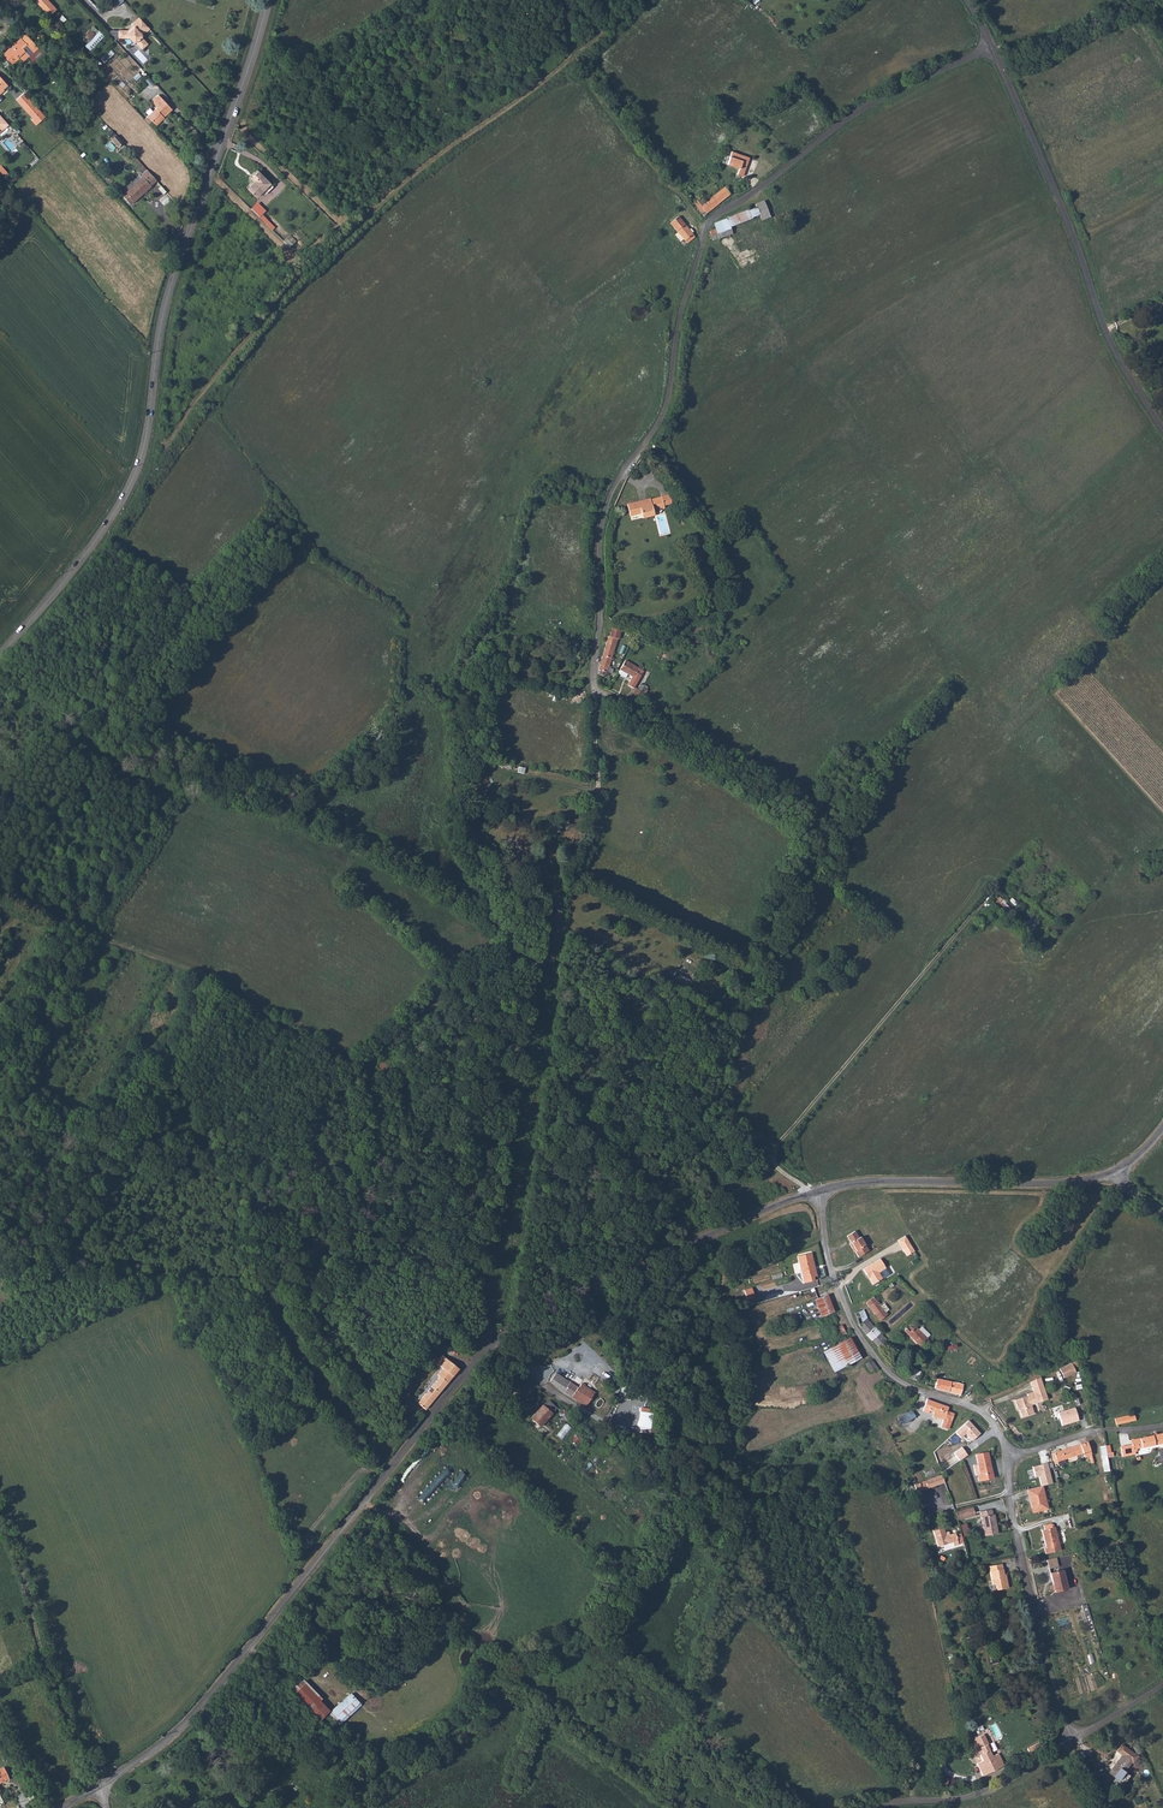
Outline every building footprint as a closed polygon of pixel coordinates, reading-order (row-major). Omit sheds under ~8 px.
[(48,0),(38,0),(36,2),(49,16),(57,9),(48,0)] [(16,23),(8,14),(3,18),(11,28),(16,23)] [(129,38),(133,42),(136,43),(142,49),(148,44),(142,37),(142,34),(146,31),(147,32),(150,29),(139,17),(131,24),(134,26),(129,31),(128,30),(119,30),(118,31),(111,30),(108,33),(115,41),(118,37),(118,38),(129,38)] [(96,35),(91,30),(85,37),(89,41),(96,35)] [(99,31),(96,35),(89,41),(84,46),(90,51),(104,37),(99,31)] [(5,52),(1,55),(3,57),(11,66),(19,59),(22,62),(29,56),(37,65),(46,57),(26,34),(20,38),(21,39),(6,52),(5,52)] [(172,57),(167,51),(163,55),(168,60),(172,57)] [(110,58),(105,53),(100,58),(104,63),(110,58)] [(0,59),(0,61),(7,69),(11,66),(3,57),(0,59)] [(24,93),(16,100),(29,114),(36,107),(24,93)] [(151,101),(157,107),(147,116),(156,125),(161,121),(161,120),(172,109),(159,95),(151,101)] [(45,117),(36,107),(29,114),(32,117),(31,120),(36,125),(45,117)] [(0,115),(0,132),(9,125),(0,115)] [(116,136),(113,139),(118,145),(121,142),(116,136)] [(749,157),(732,151),(727,164),(739,168),(737,174),(742,176),(749,157)] [(142,175),(140,176),(139,175),(125,188),(129,191),(122,196),(130,205),(132,202),(133,203),(150,188),(149,187),(156,181),(137,159),(134,162),(141,169),(139,171),(142,175)] [(5,179),(9,175),(0,165),(0,173),(5,179)] [(258,170),(252,175),(256,180),(254,182),(248,189),(256,197),(262,191),(265,194),(273,186),(258,170)] [(701,198),(694,203),(699,209),(698,210),(702,214),(705,212),(707,214),(730,194),(725,187),(705,203),(701,198)] [(719,239),(732,234),(730,227),(752,219),(752,218),(759,215),(762,221),(770,217),(763,201),(755,204),(756,208),(749,211),(748,210),(714,224),(716,229),(710,231),(711,234),(709,235),(710,239),(712,238),(712,241),(719,239)] [(683,239),(687,243),(695,237),(692,233),(693,232),(691,229),(689,230),(678,216),(670,223),(678,233),(675,235),(680,242),(683,239)] [(650,499),(627,504),(630,516),(641,514),(642,518),(654,515),(652,509),(672,504),(669,494),(661,496),(661,497),(650,500),(650,499)] [(703,540),(698,541),(702,554),(707,552),(703,540)] [(612,629),(610,637),(608,636),(598,670),(600,670),(599,675),(604,676),(605,674),(606,675),(618,639),(619,639),(621,631),(612,629)] [(625,661),(620,670),(633,677),(628,685),(633,689),(643,671),(642,671),(643,671),(625,661)] [(629,701),(633,703),(644,686),(640,684),(637,689),(635,688),(628,701),(629,701)] [(998,896),(993,900),(998,905),(999,904),(1008,913),(1012,910),(1006,904),(1007,902),(1002,898),(1001,899),(998,896)] [(1032,917),(1023,926),(1029,933),(1038,923),(1032,917)] [(860,1237),(859,1238),(855,1231),(847,1236),(851,1243),(849,1244),(852,1249),(854,1247),(856,1251),(855,1251),(858,1257),(869,1251),(860,1237)] [(905,1236),(897,1240),(907,1256),(914,1251),(906,1236),(905,1237),(905,1236)] [(817,1276),(811,1253),(797,1256),(804,1283),(815,1280),(814,1277),(817,1276)] [(878,1272),(886,1268),(880,1259),(863,1269),(866,1275),(868,1274),(870,1277),(869,1278),(873,1284),(882,1279),(878,1272)] [(747,1300),(755,1298),(752,1288),(744,1290),(747,1300)] [(821,1316),(834,1312),(827,1295),(815,1300),(821,1316)] [(874,1297),(866,1303),(880,1321),(888,1315),(876,1300),(877,1300),(878,1300),(879,1299),(879,1298),(879,1297),(878,1296),(877,1295),(875,1296),(874,1297)] [(855,1313),(858,1325),(867,1318),(863,1310),(855,1313)] [(872,1341),(873,1340),(880,1334),(874,1328),(872,1325),(867,1318),(858,1325),(862,1330),(872,1341)] [(904,1331),(908,1334),(914,1340),(921,1347),(928,1339),(915,1326),(913,1328),(912,1328),(911,1327),(910,1327),(909,1327),(909,1328),(908,1328),(907,1329),(907,1328),(904,1331)] [(878,1347),(886,1340),(880,1334),(873,1340),(878,1347)] [(850,1337),(831,1348),(842,1368),(861,1358),(850,1337)] [(418,1403),(426,1410),(464,1362),(447,1348),(441,1356),(448,1362),(437,1375),(440,1377),(418,1403)] [(831,1348),(823,1352),(834,1372),(842,1368),(831,1348)] [(877,1368),(872,1360),(866,1364),(871,1372),(877,1368)] [(1072,1363),(1059,1368),(1064,1378),(1076,1372),(1072,1363)] [(917,1381),(921,1372),(910,1367),(905,1376),(917,1381)] [(550,1382),(586,1406),(595,1392),(581,1384),(579,1388),(556,1373),(550,1382)] [(1040,1377),(1030,1382),(1034,1392),(1037,1402),(1048,1399),(1040,1377)] [(937,1379),(935,1388),(960,1395),(963,1385),(963,1384),(962,1384),(959,1383),(951,1382),(937,1379)] [(1022,1417),(1034,1413),(1031,1405),(1037,1403),(1037,1402),(1034,1392),(1027,1394),(1028,1396),(1015,1400),(1017,1407),(1018,1407),(1022,1417)] [(927,1399),(923,1411),(929,1413),(929,1411),(934,1412),(933,1416),(944,1420),(941,1426),(949,1429),(954,1414),(947,1411),(948,1407),(927,1399)] [(552,1414),(542,1405),(531,1418),(540,1427),(552,1414)] [(1075,1407),(1059,1412),(1062,1425),(1078,1420),(1075,1407)] [(911,1410),(898,1417),(901,1422),(905,1423),(915,1417),(911,1410)] [(1116,1425),(1136,1420),(1134,1414),(1115,1418),(1116,1425)] [(969,1419),(955,1432),(961,1438),(965,1434),(972,1441),(981,1433),(969,1419)] [(567,1423),(556,1434),(561,1438),(571,1427),(567,1423)] [(1131,1440),(1132,1444),(1121,1447),(1122,1457),(1136,1454),(1135,1451),(1137,1451),(1136,1449),(1162,1443),(1162,1433),(1131,1440)] [(576,1434),(572,1437),(577,1443),(580,1439),(576,1434)] [(1083,1453),(1084,1457),(1089,1456),(1092,1463),(1093,1463),(1087,1442),(1052,1454),(1053,1458),(1053,1459),(1053,1460),(1054,1461),(1055,1464),(1058,1463),(1058,1461),(1083,1453)] [(1105,1446),(1107,1457),(1113,1456),(1113,1452),(1111,1453),(1109,1445),(1105,1446)] [(962,1448),(954,1453),(959,1460),(967,1455),(962,1448)] [(988,1452),(976,1455),(980,1475),(977,1475),(978,1481),(993,1478),(988,1452)] [(1048,1463),(1032,1466),(1035,1477),(1039,1476),(1042,1486),(1044,1485),(1053,1483),(1048,1463)] [(942,1474),(914,1484),(917,1492),(945,1482),(942,1474)] [(1049,1509),(1044,1485),(1042,1486),(1027,1489),(1032,1513),(1049,1509)] [(975,1515),(973,1507),(956,1511),(958,1520),(975,1515)] [(993,1515),(991,1509),(980,1511),(985,1536),(998,1533),(994,1514),(993,1515)] [(1051,1523),(1044,1525),(1045,1530),(1042,1530),(1046,1548),(1044,1548),(1046,1554),(1061,1550),(1055,1527),(1052,1528),(1051,1524),(1051,1523)] [(943,1528),(933,1531),(938,1546),(953,1542),(954,1546),(959,1544),(956,1533),(946,1536),(943,1528)] [(1056,1557),(1047,1560),(1049,1569),(1058,1566),(1056,1557)] [(997,1590),(1008,1588),(1005,1574),(1004,1574),(1002,1564),(989,1566),(992,1584),(996,1584),(997,1590)] [(1063,1570),(1050,1573),(1055,1592),(1067,1589),(1063,1570)] [(1082,1606),(1087,1622),(1092,1620),(1087,1605),(1082,1606)] [(329,1710),(299,1678),(286,1690),(316,1722),(329,1710)] [(351,1693),(328,1713),(339,1725),(362,1705),(351,1693)] [(984,1734),(974,1739),(977,1746),(975,1747),(977,1752),(976,1752),(978,1756),(980,1755),(983,1761),(977,1763),(983,1776),(1004,1766),(998,1753),(992,1756),(987,1745),(988,1744),(984,1734)] [(1039,1742),(1027,1749),(1030,1754),(1042,1748),(1039,1742)] [(1137,1756),(1120,1745),(1116,1750),(1124,1756),(1123,1759),(1121,1758),(1109,1774),(1119,1781),(1137,1756)] [(4,1767),(0,1769),(0,1783),(9,1779),(4,1767)]
